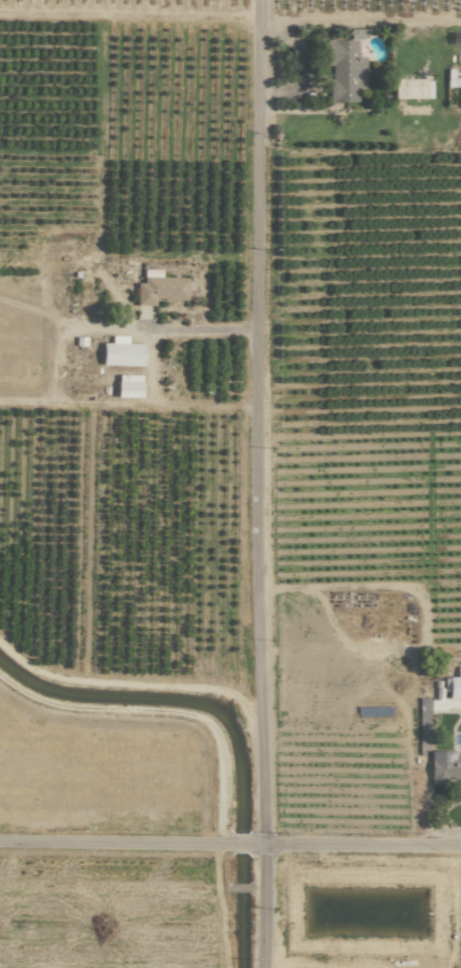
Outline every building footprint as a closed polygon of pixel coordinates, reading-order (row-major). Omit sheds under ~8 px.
[(325,42),(326,66),(329,66),(330,103),(355,102),(355,91),(364,90),(363,57),(357,58),(356,40),(366,39),(366,30),(349,30),(349,41),(325,42)] [(430,80),(392,80),(392,99),(430,99),(430,80)] [(187,278),(161,279),(161,270),(143,270),(143,284),(136,284),(136,306),(155,306),(155,301),(187,300),(187,278)] [(102,343),(101,365),(142,367),(142,345),(126,344),(126,337),(111,336),(111,344),(102,343)] [(117,390),(139,391),(140,376),(117,375),(117,390)]
